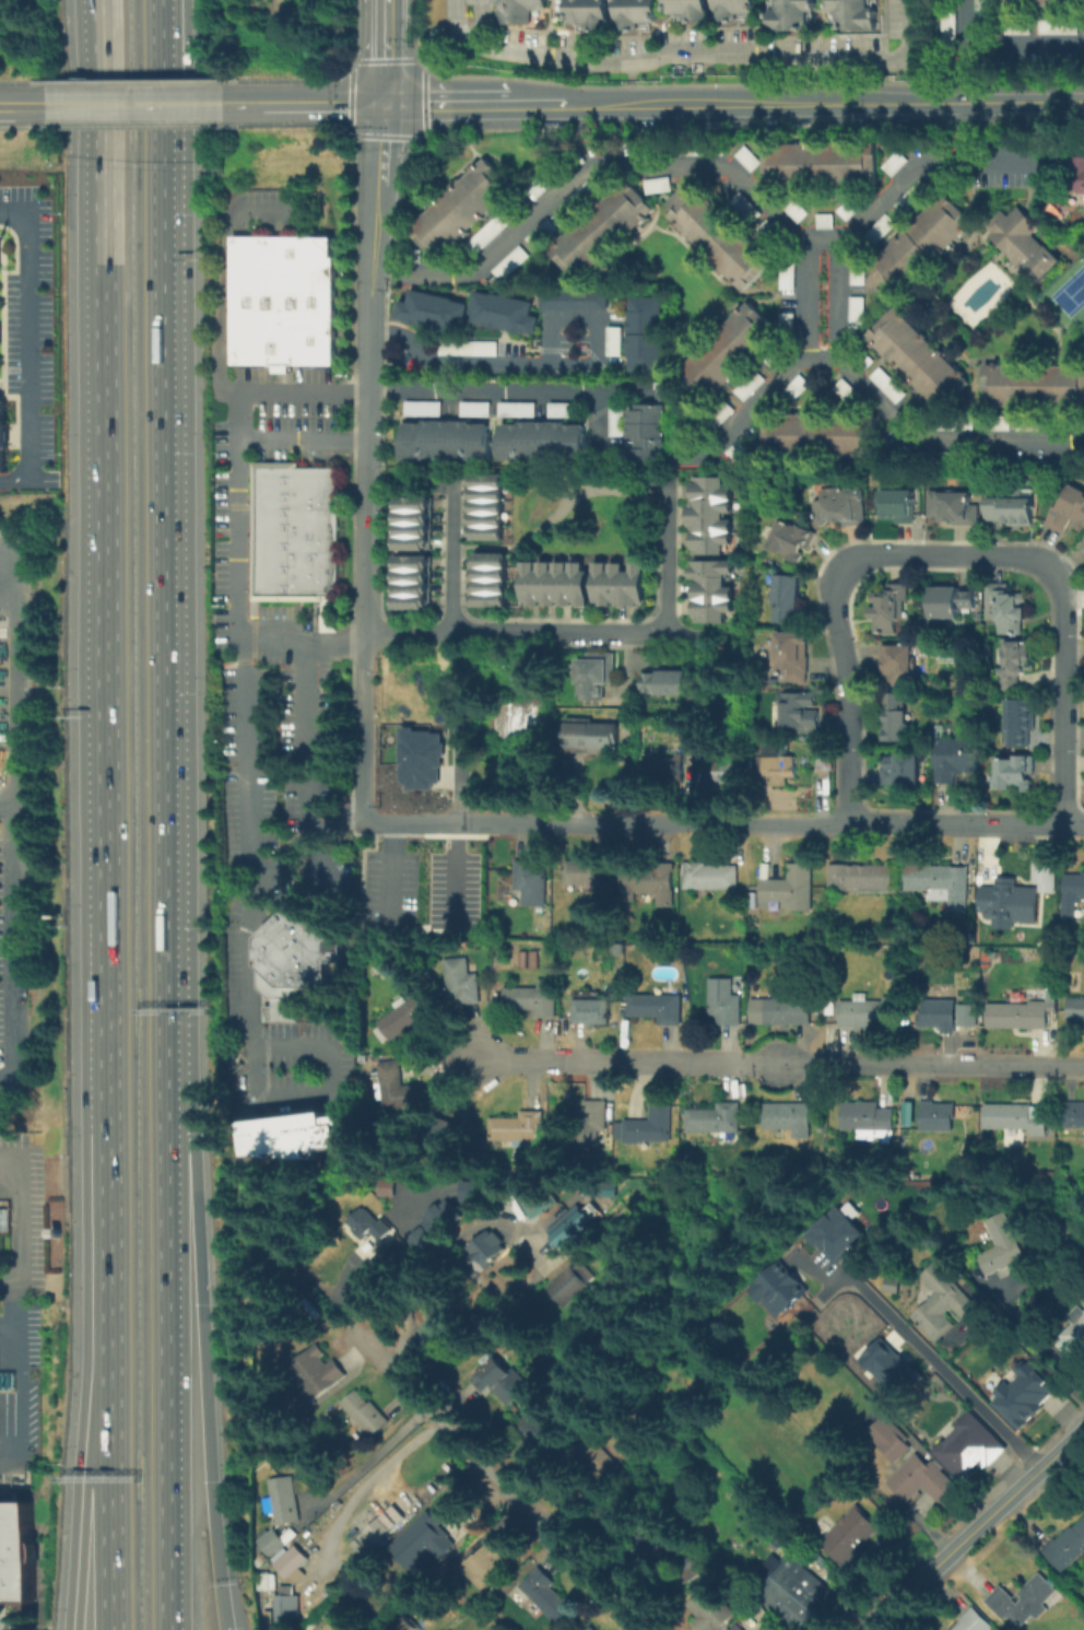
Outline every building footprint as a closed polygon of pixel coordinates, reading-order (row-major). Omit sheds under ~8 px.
[(467,3),(467,0),(543,0),(543,9),(530,9),(530,23),(495,23),(495,3),(480,3),(467,3)] [(569,23),(569,0),(608,0),(608,32),(590,32),(590,23),(569,23)] [(618,32),(618,0),(660,0),(660,23),(637,23),(637,32),(618,32)] [(669,15),(669,0),(709,0),(708,26),(691,26),(691,15),(669,15)] [(719,23),(719,0),(756,0),(756,13),(739,13),(739,23),(719,23)] [(780,12),(780,0),(815,0),(814,12),(808,12),(808,33),(775,33),(775,12),(780,12)] [(829,13),(829,0),(870,0),(870,13),(876,13),(876,32),(839,32),(839,13),(829,13)] [(988,31),(988,0),(974,0),(973,31),(988,31)] [(1004,9),(1056,9),(1056,3),(1083,3),(1083,0),(1004,0),(1004,9)] [(1030,17),(1004,16),(1004,33),(1030,34),(1030,17)] [(1039,33),(1077,34),(1077,19),(1039,18),(1039,33)] [(680,159),(680,144),(727,144),(727,159),(680,159)] [(771,185),(771,145),(872,145),(872,185),(771,185)] [(738,156),(750,146),(765,164),(753,175),(738,156)] [(884,169),(900,153),(910,163),(894,179),(884,169)] [(1069,159),(1083,159),(1083,197),(1069,197),(1069,159)] [(511,196),(434,261),(406,230),(484,164),(511,196)] [(528,189),(547,172),(555,181),(537,199),(528,189)] [(648,181),(671,179),(672,194),(649,196),(648,181)] [(777,260),(745,291),(669,211),(702,180),(777,260)] [(653,214),(577,282),(550,250),(626,184),(653,214)] [(561,209),(588,184),(599,195),(572,221),(561,209)] [(848,223),(839,213),(859,195),(869,204),(848,223)] [(976,224),(904,297),(874,268),(946,195),(976,224)] [(764,214),(755,224),(733,204),(742,196),(764,214)] [(787,210),(797,200),(811,215),(801,225),(787,210)] [(1037,288),(983,230),(1003,211),(1010,219),(1021,209),(1040,231),(1034,236),(1060,266),(1037,288)] [(888,216),(897,225),(877,245),(868,235),(888,216)] [(511,227),(479,257),(471,247),(503,218),(511,227)] [(818,232),(818,219),(835,219),(835,232),(818,232)] [(528,241),(551,220),(561,230),(538,250),(528,241)] [(768,221),(783,237),(776,245),(761,228),(768,221)] [(292,374),(275,374),(275,365),(233,365),(233,236),(334,236),(333,366),(292,366),(292,374)] [(520,248),(529,258),(502,283),(493,274),(520,248)] [(781,255),(798,255),(798,291),(781,291),(781,255)] [(851,289),(851,261),(865,261),(867,288),(851,289)] [(467,303),(459,333),(443,330),(441,331),(402,321),(403,318),(393,316),(401,288),(411,291),(412,288),(451,297),(451,298),(467,303)] [(605,308),(538,308),(538,289),(605,289),(605,308)] [(538,315),(533,333),(522,331),(522,333),(471,321),(473,314),(469,313),(474,290),(490,293),(491,291),(530,300),(528,313),(538,315)] [(662,374),(629,374),(629,356),(627,356),(627,309),(631,309),(631,295),(662,295),(662,374)] [(865,300),(865,330),(852,330),(852,300),(865,300)] [(781,337),(710,399),(683,370),(755,306),(781,337)] [(898,312),(967,377),(941,406),(871,340),(898,312)] [(621,326),(606,326),(605,355),(620,355),(621,326)] [(496,340),(495,354),(438,354),(438,339),(496,340)] [(769,363),(786,350),(792,357),(777,372),(769,363)] [(988,367),(1083,367),(1083,408),(988,408),(988,367)] [(872,380),(882,370),(909,395),(898,406),(872,380)] [(746,402),(737,392),(759,372),(769,383),(746,402)] [(794,403),(785,391),(803,376),(813,387),(794,403)] [(847,382),(865,401),(857,410),(838,390),(847,382)] [(661,461),(627,461),(627,447),(636,447),(636,436),(627,436),(627,402),(655,402),(655,390),(665,390),(665,410),(661,410),(661,436),(664,436),(664,448),(661,448),(661,461)] [(403,400),(439,400),(439,415),(403,414),(403,400)] [(459,400),(488,400),(488,415),(459,415),(459,400)] [(497,415),(497,401),(534,401),(533,415),(497,415)] [(547,417),(547,401),(577,401),(577,417),(547,417)] [(737,411),(716,431),(707,420),(728,401),(737,411)] [(624,407),(609,407),(610,436),(624,436),(624,407)] [(873,415),(873,457),(769,457),(769,414),(873,415)] [(398,458),(398,422),(422,423),(422,419),(468,420),(468,422),(490,422),(488,459),(466,459),(466,456),(423,455),(423,458),(398,458)] [(496,459),(496,423),(518,424),(518,420),(565,420),(565,423),(587,423),(586,459),(563,459),(563,456),(518,456),(518,459),(496,459)] [(729,454),(751,434),(759,444),(739,464),(729,454)] [(337,521),(254,520),(254,462),(298,462),(298,467),(337,467),(337,521)] [(469,472),(502,472),(502,486),(468,486),(469,472)] [(695,484),(695,479),(727,479),(727,491),(735,491),(735,516),(733,516),(733,549),(726,549),(726,558),(693,558),(693,484),(695,484)] [(1075,485),(1083,491),(1083,526),(1075,520),(1065,536),(1049,525),(1075,485)] [(468,486),(468,499),(502,499),(502,486),(468,486)] [(830,528),(818,528),(818,503),(825,503),(825,491),(867,491),(867,521),(830,521),(830,528)] [(916,518),(916,525),(898,525),(898,518),(880,518),(880,492),(916,492),(916,518)] [(973,494),(973,507),(979,507),(979,527),(954,527),(954,523),(930,523),(930,494),(973,494)] [(396,496),(429,496),(429,509),(396,509),(396,496)] [(468,499),(468,512),(502,512),(502,499),(468,499)] [(987,523),(987,500),(1035,500),(1035,523),(987,523)] [(396,509),(396,521),(429,523),(429,509),(396,509)] [(468,512),(468,526),(502,526),(502,512),(468,512)] [(254,520),(337,521),(335,596),(319,596),(319,601),(254,601),(254,520)] [(396,521),(396,535),(429,536),(429,523),(396,521)] [(768,550),(783,521),(814,538),(799,566),(768,550)] [(468,526),(468,539),(502,540),(502,526),(468,526)] [(396,535),(396,549),(429,549),(429,536),(396,535)] [(471,552),(505,552),(505,566),(471,565),(471,552)] [(396,555),(429,555),(429,568),(396,568),(396,555)] [(694,563),(735,563),(735,578),(730,578),(730,590),(737,590),(737,614),(727,614),(727,625),(694,625),(694,563)] [(471,565),(471,578),(505,578),(505,566),(471,565)] [(525,565),(591,565),(591,608),(525,608),(525,565)] [(647,567),(647,608),(597,608),(597,566),(647,567)] [(396,568),(396,581),(428,582),(429,568),(396,568)] [(471,578),(471,591),(505,591),(505,578),(471,578)] [(799,578),(799,625),(774,625),(774,578),(799,578)] [(396,581),(396,594),(428,595),(428,582),(396,581)] [(898,636),(874,636),(874,595),(884,595),(884,586),(912,586),(911,601),(904,601),(904,621),(898,621),(898,636)] [(1010,587),(1010,600),(1021,600),(1021,608),(1027,608),(1027,622),(1021,622),(1021,635),(1001,635),(1001,611),(989,611),(989,587),(1010,587)] [(977,590),(977,614),(961,614),(961,621),(931,621),(931,590),(977,590)] [(471,591),(471,606),(504,606),(505,591),(471,591)] [(396,594),(394,608),(428,609),(428,595),(396,594)] [(776,677),(776,634),(810,634),(810,683),(788,683),(788,677),(776,677)] [(1021,693),(1000,693),(1000,666),(1004,666),(1004,645),(1033,645),(1033,673),(1022,673),(1021,693)] [(918,646),(917,681),(910,681),(910,688),(884,688),(884,646),(918,646)] [(616,654),(616,660),(617,660),(617,684),(603,684),(603,701),(584,701),(584,684),(579,684),(579,660),(590,660),(590,654),(616,654)] [(643,673),(690,673),(690,697),(643,697),(643,673)] [(540,747),(503,747),(503,701),(527,702),(527,692),(553,693),(553,726),(540,726),(540,747)] [(809,707),(809,712),(821,712),(821,728),(783,728),(783,694),(817,694),(817,707),(809,707)] [(887,711),(887,695),(911,695),(910,742),(879,742),(879,711),(887,711)] [(1027,749),(1008,749),(1008,701),(1036,701),(1036,734),(1027,734),(1027,749)] [(569,723),(623,723),(623,757),(569,757),(569,723)] [(399,787),(430,787),(430,782),(440,782),(441,730),(400,729),(399,787)] [(964,785),(940,785),(940,742),(979,742),(979,770),(964,770),(964,785)] [(773,786),(773,777),(765,777),(765,755),(797,755),(797,777),(789,777),(789,786),(773,786)] [(885,788),(885,755),(921,755),(921,793),(895,793),(895,788),(885,788)] [(657,783),(657,760),(684,760),(684,783),(657,783)] [(997,761),(1034,761),(1034,793),(1030,793),(1030,797),(1015,797),(1015,793),(997,793),(997,761)] [(716,784),(716,763),(739,763),(739,785),(716,784)] [(708,863),(708,867),(739,867),(739,892),(687,892),(687,863),(708,863)] [(523,894),(516,894),(516,864),(539,865),(539,872),(546,872),(546,908),(523,908),(523,894)] [(603,864),(603,892),(568,892),(568,864),(603,864)] [(1040,923),(982,922),(982,888),(1036,888),(1036,864),(1056,864),(1056,893),(1040,893),(1040,923)] [(815,910),(761,908),(762,881),(796,881),(796,865),(815,865),(815,910)] [(674,892),(674,907),(657,907),(657,892),(639,892),(639,902),(624,902),(624,866),(674,866),(674,892)] [(836,892),(836,866),(893,866),(893,892),(836,892)] [(968,894),(968,913),(948,913),(948,894),(907,894),(907,869),(968,870),(968,894)] [(1067,877),(1083,877),(1083,900),(1080,900),(1080,915),(1067,915),(1067,877)] [(349,940),(347,963),(331,963),(330,989),(306,989),(304,993),(305,1018),(261,1020),(261,1005),(270,1004),(270,996),(262,988),(263,940),(296,910),(332,939),(349,940)] [(536,966),(535,951),(518,951),(518,966),(536,966)] [(471,961),(471,976),(481,976),(481,987),(491,987),(491,1004),(458,1005),(458,998),(448,999),(447,962),(471,961)] [(733,981),(733,996),(742,996),(742,1029),(719,1028),(719,1017),(708,1017),(709,981),(733,981)] [(557,1007),(557,1018),(535,1018),(535,1007),(506,1007),(506,987),(557,987),(557,1007)] [(869,993),(869,1002),(884,1002),(884,997),(903,997),(903,1028),(843,1027),(843,1002),(855,1002),(855,993),(869,993)] [(379,1021),(419,994),(438,1022),(425,1031),(419,1022),(392,1040),(379,1021)] [(1029,995),(1029,1006),(1050,1006),(1050,1029),(989,1029),(989,1006),(1011,1006),(1011,995),(1029,995)] [(683,996),(683,1024),(658,1024),(658,1017),(631,1017),(631,996),(683,996)] [(1071,999),(1083,999),(1083,1020),(1071,1020),(1071,999)] [(577,1025),(577,1000),(613,1001),(613,1025),(577,1025)] [(957,1028),(957,1033),(943,1033),(943,1028),(921,1028),(921,1000),(957,1001),(957,1028)] [(812,1001),(812,1027),(765,1027),(765,1001),(812,1001)] [(961,1025),(961,1007),(979,1007),(979,1025),(961,1025)] [(379,1067),(401,1060),(406,1084),(425,1084),(425,1109),(389,1109),(379,1067)] [(672,1145),(621,1145),(621,1123),(652,1123),(652,1101),(673,1101),(672,1145)] [(901,1125),(912,1125),(912,1101),(902,1101),(901,1125)] [(599,1146),(576,1146),(577,1103),(609,1103),(609,1131),(599,1131),(599,1146)] [(1033,1104),(1033,1106),(1049,1106),(1049,1129),(985,1129),(985,1103),(1033,1104)] [(741,1134),(690,1134),(690,1110),(718,1110),(718,1104),(741,1104),(741,1134)] [(880,1104),(880,1111),(894,1111),(894,1139),(858,1138),(858,1128),(843,1128),(843,1104),(880,1104)] [(811,1129),(811,1140),(794,1140),(794,1129),(765,1129),(765,1105),(811,1105),(811,1129)] [(957,1105),(957,1133),(922,1133),(922,1105),(957,1105)] [(1065,1105),(1083,1105),(1083,1133),(1065,1133),(1065,1105)] [(544,1142),(491,1142),(492,1117),(521,1117),(521,1112),(544,1112),(544,1142)] [(254,1157),(249,1124),(329,1114),(330,1119),(346,1118),(350,1151),(328,1152),(328,1160),(254,1157)] [(395,1195),(395,1180),(378,1180),(378,1195),(395,1195)] [(463,1181),(485,1180),(486,1199),(463,1200),(463,1181)] [(550,1206),(537,1189),(519,1201),(532,1219),(550,1206)] [(452,1201),(467,1218),(424,1256),(410,1241),(428,1224),(426,1221),(433,1215),(432,1212),(443,1203),(444,1205),(450,1199),(452,1201)] [(803,1234),(836,1204),(839,1208),(848,1200),(860,1212),(852,1220),(864,1233),(861,1236),(863,1239),(835,1265),(815,1243),(813,1245),(803,1234)] [(551,1232),(580,1206),(594,1223),(566,1248),(551,1232)] [(9,1231),(0,1231),(0,1207),(9,1207),(9,1231)] [(369,1207),(382,1221),(385,1219),(394,1229),(389,1234),(402,1248),(380,1268),(343,1228),(365,1208),(366,1210),(369,1207)] [(1006,1211),(1022,1240),(1005,1248),(1013,1264),(990,1276),(979,1254),(994,1246),(982,1224),(1006,1211)] [(471,1250),(494,1231),(509,1250),(485,1268),(471,1250)] [(745,1289),(759,1303),(761,1301),(775,1317),(806,1289),(778,1258),(745,1289)] [(914,1318),(939,1293),(922,1277),(936,1263),(981,1306),(966,1322),(953,1309),(945,1316),(956,1327),(940,1345),(914,1318)] [(549,1290),(575,1268),(590,1286),(564,1309),(549,1290)] [(887,1280),(902,1281),(899,1294),(886,1292),(887,1280)] [(1082,1310),(1083,1312),(1083,1358),(1082,1360),(1060,1337),(1074,1323),(1071,1320),(1082,1310)] [(858,1359),(880,1337),(897,1356),(899,1353),(907,1361),(905,1363),(919,1377),(898,1398),(858,1359)] [(287,1371),(317,1348),(329,1363),(338,1357),(352,1375),(313,1405),(287,1371)] [(486,1396),(473,1382),(499,1356),(531,1388),(510,1409),(492,1391),(486,1396)] [(989,1403),(994,1396),(990,1392),(1003,1379),(1008,1383),(1015,1375),(1010,1369),(1021,1359),(1024,1362),(1028,1358),(1037,1367),(1034,1369),(1045,1381),(1047,1379),(1053,1386),(1048,1392),(1049,1393),(1038,1404),(1040,1406),(1032,1415),(1025,1420),(1026,1421),(1016,1431),(989,1403)] [(8,1389),(0,1389),(0,1372),(8,1372),(12,1372),(12,1389),(8,1389)] [(370,1441),(352,1420),(356,1417),(345,1405),(358,1393),(369,1405),(375,1399),(394,1420),(370,1441)] [(929,1451),(941,1440),(942,1441),(956,1428),(954,1426),(968,1410),(1004,1447),(965,1486),(929,1451)] [(884,1418),(915,1450),(896,1467),(867,1435),(884,1418)] [(594,1442),(626,1476),(611,1490),(579,1456),(594,1442)] [(909,1505),(889,1484),(919,1454),(933,1468),(935,1466),(964,1494),(947,1511),(926,1489),(909,1505)] [(272,1516),(269,1494),(275,1493),(273,1482),(297,1478),(305,1523),(280,1527),(278,1515),(272,1516)] [(31,1602),(0,1602),(0,1502),(30,1501),(31,1602)] [(881,1527),(845,1568),(822,1547),(858,1506),(881,1527)] [(355,1547),(397,1508),(408,1518),(367,1558),(355,1547)] [(414,1535),(410,1531),(427,1514),(450,1537),(460,1528),(469,1537),(433,1572),(406,1544),(414,1535)] [(1044,1550),(1083,1514),(1083,1553),(1063,1571),(1044,1550)] [(259,1540),(273,1526),(282,1535),(290,1527),(295,1534),(274,1556),(259,1540)] [(464,1568),(497,1535),(519,1558),(486,1590),(464,1568)] [(298,1586),(275,1561),(288,1549),(290,1553),(298,1546),(311,1559),(302,1568),(309,1576),(298,1586)] [(843,1599),(817,1629),(794,1629),(755,1597),(789,1556),(843,1599)] [(678,1568),(690,1558),(699,1570),(687,1580),(678,1568)] [(578,1608),(559,1626),(537,1599),(530,1605),(516,1591),(541,1568),(578,1608)] [(262,1591),(262,1575),(279,1575),(279,1591),(262,1591)] [(1057,1593),(1021,1629),(1014,1629),(987,1604),(1003,1587),(1022,1605),(1026,1600),(1021,1595),(1039,1576),(1057,1593)] [(739,1614),(720,1629),(699,1629),(693,1622),(699,1618),(691,1608),(716,1586),(739,1614)] [(279,1622),(279,1598),(303,1598),(303,1622),(279,1622)] [(995,1628),(994,1629),(956,1629),(975,1609),(995,1628)] [(409,1616),(420,1629),(391,1629),(409,1616)] [(732,1621),(724,1629),(741,1629),(732,1621)]
